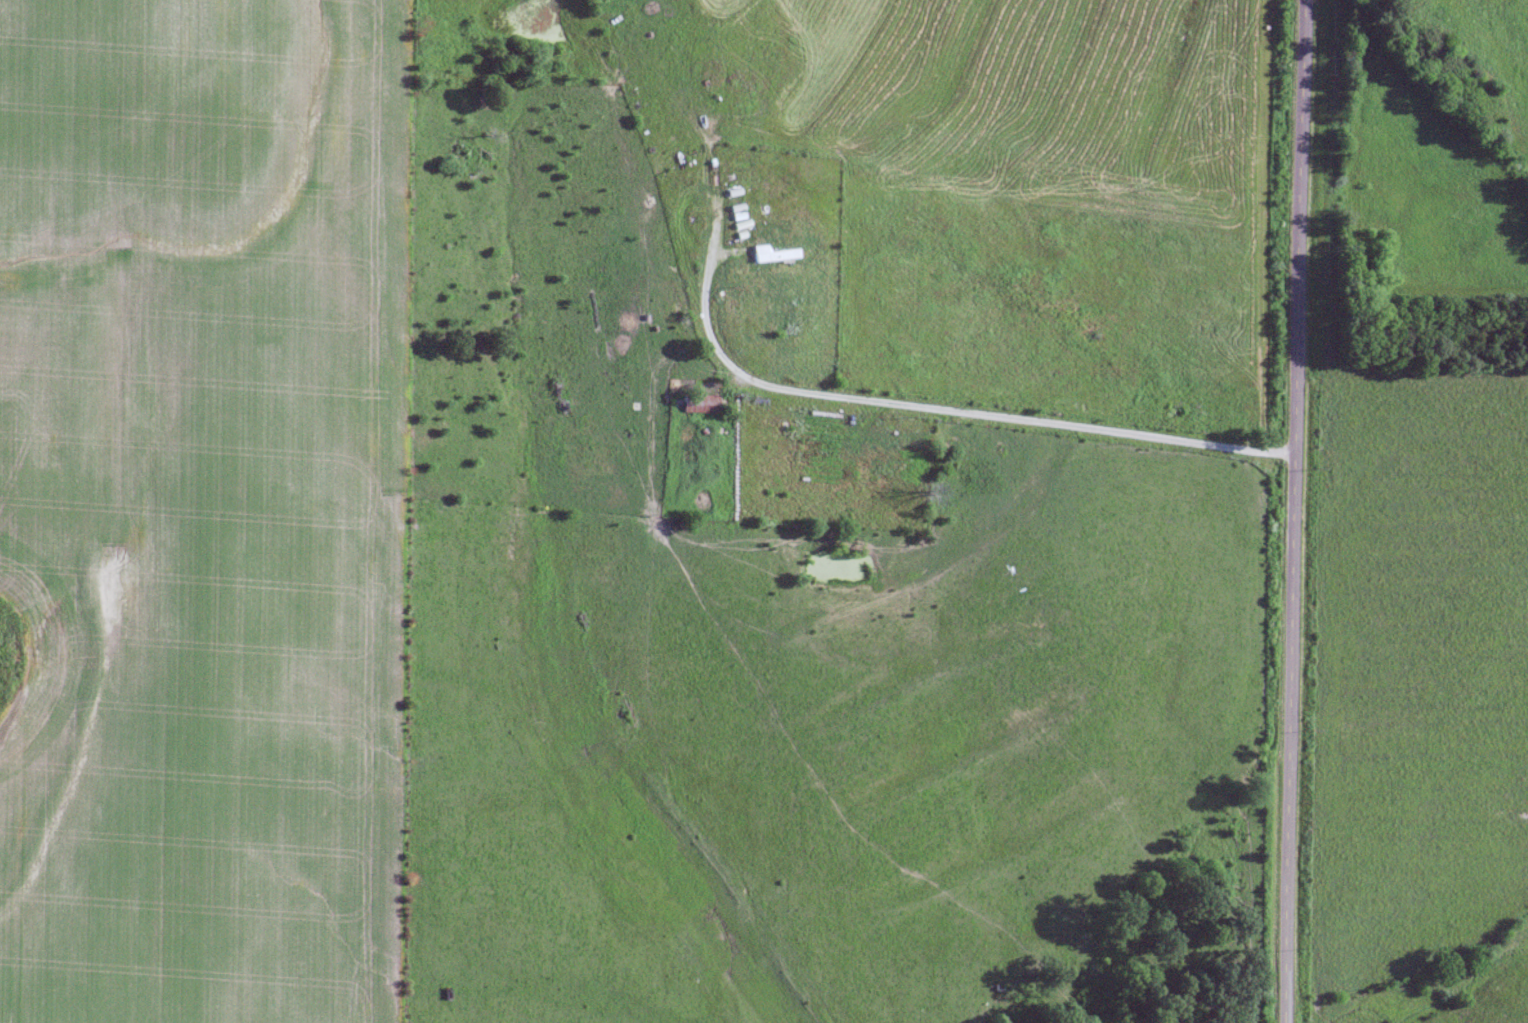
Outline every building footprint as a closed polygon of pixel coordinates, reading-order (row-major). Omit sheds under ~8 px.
[(798,259),(797,250),(751,253),(752,262),(798,259)] [(719,414),(719,396),(681,396),(681,414),(719,414)]
